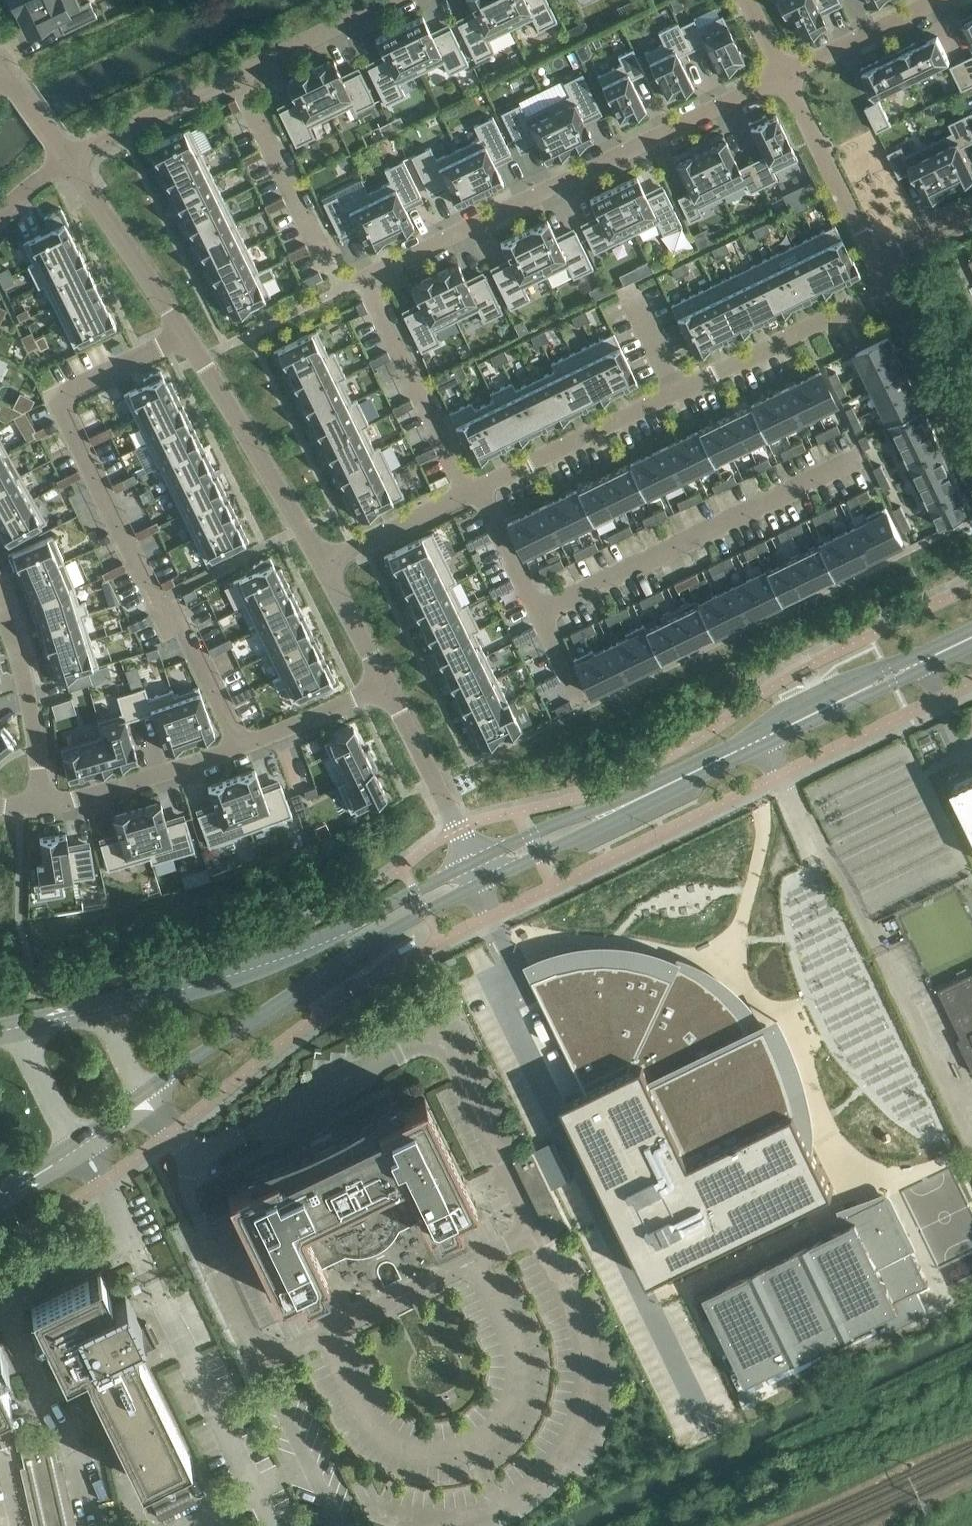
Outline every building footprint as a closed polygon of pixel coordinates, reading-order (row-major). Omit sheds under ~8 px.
[(13,10),(35,0),(8,0),(13,10)] [(13,10),(20,25),(24,23),(28,33),(51,22),(57,19),(63,32),(97,16),(90,1),(80,6),(77,0),(35,0),(13,10)] [(475,15),(458,24),(476,60),(495,51),(489,39),(510,28),(497,0),(468,0),(475,15)] [(510,28),(532,18),(538,30),(557,21),(547,0),(497,0),(510,28)] [(676,9),(685,4),(683,0),(672,0),(676,9)] [(784,15),(790,11),(802,36),(827,24),(820,10),(839,0),(777,0),(784,15)] [(960,19),(971,43),(971,13),(960,19)] [(744,59),(722,14),(697,26),(694,18),(679,25),(691,49),(704,43),(720,76),(737,67),(735,63),(744,59)] [(451,27),(432,36),(423,16),(399,27),(421,72),(443,61),(449,73),(468,64),(451,27)] [(675,92),(677,97),(694,88),(678,56),(691,49),(679,25),(678,22),(658,31),(664,43),(645,52),(666,97),(675,92)] [(367,67),(385,104),(405,95),(399,82),(421,72),(399,27),(376,39),(385,59),(367,67)] [(897,50),(899,54),(900,53),(913,79),(950,61),(937,35),(917,46),(915,41),(897,50)] [(587,39),(575,45),(582,59),(589,56),(591,49),(587,39)] [(631,79),(645,72),(633,48),(618,55),(622,63),(597,75),(619,120),(627,115),(630,120),(647,111),(631,79)] [(913,79),(900,53),(899,54),(880,63),(878,59),(861,67),(875,97),(913,79)] [(310,71),(331,116),(352,105),(355,111),(375,101),(360,71),(343,79),(333,59),(310,71)] [(950,65),(962,89),(971,85),(971,75),(964,59),(950,65)] [(310,71),(286,82),(296,102),(279,110),(296,145),(315,136),(310,126),(331,116),(310,71)] [(569,149),(593,138),(583,118),(600,109),(582,72),(563,82),(569,94),(547,104),(569,149)] [(235,98),(228,101),(233,112),(240,108),(235,98)] [(865,106),(877,130),(891,123),(880,99),(865,106)] [(569,149),(547,104),(526,115),(520,103),(501,112),(518,149),(536,140),(545,161),(569,149)] [(963,116),(971,135),(971,111),(963,116)] [(751,161),(763,185),(777,178),(773,171),(798,159),(776,114),(767,118),(765,114),(748,122),(764,155),(751,161)] [(401,116),(389,122),(394,132),(406,126),(401,116)] [(474,125),(480,137),(458,148),(480,193),(503,181),(493,161),(511,153),(493,116),(474,125)] [(962,146),(971,141),(971,135),(963,116),(949,123),(953,131),(929,143),(951,188),(959,184),(961,188),(971,182),(971,167),(962,146)] [(389,122),(378,128),(384,138),(394,132),(389,122)] [(158,173),(201,152),(189,128),(146,149),(154,166),(159,164),(162,170),(157,172),(158,173)] [(923,129),(900,141),(905,151),(928,139),(923,129)] [(722,195),(746,184),(749,192),(763,185),(751,161),(739,167),(723,134),(706,143),(708,147),(700,150),(719,190),(722,195)] [(929,143),(906,154),(902,145),(888,152),(899,177),(912,170),(928,204),(946,195),(944,192),(951,188),(929,143)] [(430,146),(411,156),(429,192),(446,184),(456,204),(480,193),(458,148),(436,159),(430,146)] [(259,148),(250,153),(254,160),(263,156),(259,148)] [(691,150),(673,158),(689,191),(677,197),(689,221),(702,215),(699,207),(722,195),(700,151),(693,154),(691,150)] [(201,152),(158,173),(166,189),(170,187),(173,194),(169,196),(169,197),(175,194),(206,179),(213,176),(201,152)] [(250,153),(241,157),(245,164),(254,160),(250,153)] [(421,196),(403,159),(384,169),(390,181),(368,191),(390,236),(414,225),(404,205),(421,196)] [(175,194),(169,197),(177,213),(182,211),(185,218),(181,220),(181,221),(224,200),(213,176),(206,179),(175,195),(175,194)] [(647,196),(637,176),(613,188),(635,232),(657,222),(663,234),(682,225),(664,188),(647,196)] [(813,180),(803,185),(808,195),(818,190),(813,180)] [(594,252),(635,232),(613,188),(590,199),(600,219),(582,228),(594,252)] [(357,227),(367,248),(390,236),(368,191),(341,205),(337,195),(323,202),(340,236),(357,227)] [(282,196),(274,201),(277,208),(286,204),(282,196)] [(797,200),(802,210),(809,206),(804,197),(797,200)] [(224,200),(181,221),(189,237),(193,235),(196,242),(192,244),(236,223),(224,200)] [(273,200),(265,205),(268,212),(277,208),(274,201),(273,200)] [(797,200),(790,204),(795,213),(802,210),(797,200)] [(51,229),(23,242),(33,262),(34,263),(75,243),(66,224),(69,223),(61,208),(45,216),(51,229)] [(575,231),(557,240),(547,220),(524,231),(545,276),(567,265),(573,277),(593,268),(575,231)] [(770,232),(766,222),(759,226),(764,235),(770,232)] [(236,223),(192,244),(200,261),(205,259),(208,265),(204,267),(204,268),(247,247),(236,223)] [(852,259),(835,224),(814,235),(837,283),(846,279),(847,282),(857,277),(856,274),(859,273),(852,259)] [(764,235),(759,226),(752,229),(757,238),(764,235)] [(530,299),(524,286),(545,276),(524,231),(500,243),(510,263),(492,272),(510,308),(530,299)] [(817,294),(830,288),(830,287),(837,283),(814,235),(793,245),(817,294)] [(723,255),(730,251),(725,242),(718,245),(723,255)] [(33,262),(28,265),(38,287),(44,285),(43,284),(85,263),(85,264),(86,264),(79,250),(78,250),(75,243),(34,263),(33,262)] [(306,243),(296,248),(300,256),(309,251),(306,243)] [(712,249),(716,258),(723,255),(718,245),(712,249)] [(817,294),(793,245),(774,254),(773,254),(797,303),(805,299),(806,302),(815,297),(814,295),(816,294),(817,294)] [(247,247),(204,268),(212,284),(216,282),(219,289),(215,291),(216,292),(259,271),(247,247)] [(296,248),(287,253),(290,261),(300,256),(296,248)] [(789,307),(797,303),(773,254),(753,264),(777,314),(790,307),(789,307)] [(678,265),(682,274),(689,271),(685,262),(678,265)] [(85,263),(43,284),(44,285),(53,304),(95,284),(95,285),(96,284),(89,270),(88,271),(85,264),(85,263)] [(484,320),(503,311),(485,275),(468,283),(458,263),(434,275),(456,319),(478,308),(484,320)] [(775,317),(774,314),(775,313),(776,314),(777,314),(753,264),(732,274),(756,323),(764,319),(765,321),(775,317)] [(671,269),(675,278),(682,274),(678,265),(671,269)] [(259,271),(216,292),(224,308),(228,306),(234,318),(234,319),(237,319),(239,318),(242,317),(245,316),(247,314),(249,312),(251,311),(249,306),(271,296),(264,281),(275,275),(270,266),(259,271)] [(0,271),(0,280),(11,275),(8,267),(0,271)] [(756,323),(732,274),(712,284),(736,334),(749,327),(749,326),(756,323)] [(0,280),(3,287),(14,282),(11,275),(0,280)] [(440,342),(434,330),(456,319),(434,275),(411,286),(421,306),(403,314),(421,351),(440,342)] [(95,284),(53,304),(63,324),(105,304),(95,285),(95,284)] [(712,284),(692,294),(715,343),(723,339),(725,341),(734,337),(733,334),(735,333),(735,334),(736,334),(712,284)] [(708,346),(715,343),(692,294),(671,304),(695,354),(708,347),(708,346)] [(360,314),(368,311),(363,300),(355,304),(360,314)] [(105,304),(63,324),(74,346),(116,325),(109,311),(108,311),(105,304)] [(27,308),(16,313),(20,320),(31,315),(27,308)] [(585,310),(578,314),(583,323),(590,319),(585,310)] [(578,314),(571,317),(576,326),(583,323),(578,314)] [(317,330),(274,351),(282,368),(286,366),(288,369),(289,373),(285,375),(334,352),(334,351),(328,354),(327,350),(317,330)] [(545,330),(538,333),(542,343),(549,339),(545,330)] [(32,331),(21,336),(24,343),(35,338),(32,331)] [(592,342),(593,343),(616,391),(625,387),(626,389),(636,384),(634,382),(637,381),(613,332),(592,342)] [(538,333),(531,337),(535,346),(542,343),(538,333)] [(856,352),(865,370),(897,355),(888,337),(856,352)] [(35,338),(24,343),(28,351),(39,345),(35,338)] [(609,395),(616,391),(593,343),(592,342),(572,352),(596,402),(609,395)] [(504,350),(497,353),(502,362),(508,359),(504,350)] [(387,351),(378,356),(382,363),(391,358),(387,351)] [(334,352),(285,375),(294,392),(298,390),(300,395),(301,397),(297,399),(346,376),(334,352)] [(575,411),(583,407),(585,409),(594,405),(593,402),(595,401),(595,402),(596,402),(572,352),(552,362),(575,411)] [(497,353),(490,356),(495,366),(502,362),(497,353)] [(897,355),(865,370),(873,388),(905,372),(897,355)] [(378,356),(369,360),(372,367),(382,363),(378,356)] [(552,362),(551,363),(554,370),(535,379),(555,421),(568,415),(568,414),(575,411),(552,362)] [(461,364),(454,367),(459,377),(466,373),(461,364)] [(447,371),(433,378),(438,389),(460,379),(459,377),(454,367),(447,371)] [(146,383),(124,393),(136,418),(175,399),(175,400),(179,398),(171,381),(167,383),(163,374),(161,370),(158,370),(155,371),(153,372),(150,373),(148,375),(145,376),(143,378),(146,383)] [(820,371),(801,380),(817,413),(816,413),(818,417),(837,407),(820,371)] [(836,371),(828,375),(834,386),(841,382),(836,371)] [(873,388),(882,405),(913,389),(905,372),(873,388)] [(346,376),(297,399),(305,416),(309,414),(313,420),(308,422),(309,423),(357,399),(351,401),(341,379),(346,377),(346,376)] [(555,421),(535,379),(515,389),(512,382),(511,382),(535,430),(543,427),(544,429),(553,424),(552,422),(554,421),(554,422),(555,421)] [(784,389),(799,421),(816,413),(817,413),(801,380),(784,389)] [(515,441),(528,435),(527,434),(535,430),(511,382),(491,392),(515,441)] [(841,382),(834,386),(839,397),(846,393),(841,382)] [(799,421),(784,389),(767,397),(782,429),(783,429),(799,421)] [(889,421),(890,423),(922,407),(922,406),(921,406),(913,389),(882,405),(890,421),(889,421)] [(494,450),(502,446),(503,449),(513,444),(512,442),(513,441),(514,442),(515,441),(491,392),(490,392),(493,399),(475,409),(471,401),(470,402),(494,450)] [(751,404),(749,405),(766,437),(764,438),(766,442),(785,433),(783,429),(782,429),(767,397),(751,405),(751,404)] [(175,399),(136,418),(147,442),(186,423),(187,424),(191,422),(183,404),(183,405),(178,407),(175,400),(175,399)] [(357,399),(309,423),(317,440),(321,437),(324,444),(320,446),(320,447),(369,423),(357,399)] [(405,410),(414,406),(410,399),(401,403),(405,410)] [(7,420),(22,412),(0,400),(0,416),(7,420)] [(494,450),(470,402),(449,412),(473,461),(487,455),(487,454),(494,450)] [(405,410),(401,403),(392,408),(395,415),(405,410)] [(749,405),(732,414),(748,446),(764,438),(766,437),(749,405)] [(852,406),(845,409),(850,420),(858,417),(852,406)] [(932,427),(922,407),(890,423),(900,443),(932,427)] [(715,422),(730,454),(748,446),(732,414),(715,422)] [(858,417),(850,420),(856,431),(863,427),(858,417)] [(55,421),(44,426),(47,433),(58,428),(55,421)] [(730,454),(715,422),(697,431),(698,431),(713,463),(714,462),(730,454)] [(186,423),(147,442),(159,465),(198,446),(198,447),(202,445),(203,445),(194,428),(190,430),(187,424),(186,423)] [(369,423),(320,447),(328,463),(332,461),(336,468),(331,470),(332,470),(380,447),(380,446),(375,449),(364,427),(369,424),(369,423)] [(837,424),(826,429),(829,437),(840,431),(837,424)] [(44,426),(33,431),(36,439),(47,433),(44,426)] [(110,426),(100,431),(103,439),(114,433),(110,426)] [(900,443),(910,464),(942,448),(932,427),(900,443)] [(826,429),(815,435),(818,442),(829,437),(826,429)] [(100,431),(89,436),(92,444),(103,439),(100,431)] [(697,431),(680,439),(696,471),(695,471),(697,475),(716,466),(714,462),(713,463),(698,431),(697,431)] [(866,434),(859,438),(864,449),(872,445),(866,434)] [(696,471),(680,439),(663,447),(678,479),(695,471),(696,471)] [(802,441),(791,446),(795,454),(806,448),(802,441)] [(198,446),(159,465),(170,489),(209,470),(210,471),(214,469),(206,452),(201,454),(198,447),(198,446)] [(437,453),(433,446),(424,451),(428,458),(437,453)] [(791,446),(780,451),(784,459),(795,454),(791,446)] [(380,447),(332,470),(340,487),(344,485),(347,492),(343,494),(392,471),(380,447)] [(678,479),(663,447),(646,456),(661,487),(678,479)] [(910,464),(920,484),(952,468),(942,448),(910,464)] [(21,474),(8,451),(0,456),(0,486),(21,474)] [(419,462),(428,458),(424,451),(415,455),(419,462)] [(661,487),(646,456),(629,464),(629,463),(628,464),(644,496),(645,496),(645,495),(661,487)] [(768,458),(757,463),(760,470),(771,465),(768,458)] [(757,463),(746,468),(749,476),(760,470),(757,463)] [(611,472),(627,505),(644,496),(628,464),(611,472)] [(881,464),(873,468),(879,479),(886,475),(881,464)] [(962,489),(952,468),(920,484),(930,505),(962,489)] [(78,469),(67,475),(71,482),(82,476),(78,469)] [(209,470),(170,489),(182,513),(221,494),(221,495),(226,493),(217,476),(213,478),(210,471),(209,470)] [(392,471),(343,494),(351,511),(356,509),(362,521),(362,522),(364,521),(366,521),(369,520),(371,519),(373,518),(375,516),(377,515),(379,513),(377,509),(396,499),(403,496),(404,495),(392,471)] [(594,481),(609,513),(610,513),(627,505),(611,472),(594,481)] [(134,473),(123,479),(126,486),(137,481),(134,473)] [(0,486),(0,516),(33,497),(21,474),(0,486)] [(733,474),(722,480),(726,487),(737,482),(733,474)] [(67,475),(56,480),(60,487),(71,482),(67,475)] [(886,475),(879,479),(884,490),(892,486),(886,475)] [(123,479),(112,484),(115,491),(126,486),(123,479)] [(722,480),(711,485),(715,492),(726,487),(722,480)] [(594,481),(576,489),(592,521),(591,521),(593,526),(612,517),(610,513),(609,513),(594,481)] [(592,521),(576,489),(575,489),(576,490),(559,498),(575,529),(591,521),(592,521)] [(868,489),(857,494),(861,501),(872,496),(868,489)] [(930,505),(940,526),(971,511),(971,509),(962,489),(930,505)] [(698,491),(687,496),(691,504),(702,498),(698,491)] [(221,494),(182,513),(193,537),(233,517),(233,518),(237,516),(229,499),(225,501),(221,495),(221,494)] [(857,494),(846,499),(850,507),(861,501),(857,494)] [(403,496),(396,499),(398,505),(406,501),(404,495),(403,496)] [(687,496),(677,502),(680,509),(691,504),(687,496)] [(5,545),(47,521),(33,497),(0,516),(0,536),(5,545)] [(542,506),(557,538),(575,529),(559,498),(542,506)] [(901,505),(893,509),(899,520),(906,516),(901,505)] [(525,515),(540,546),(541,546),(557,538),(542,506),(525,515)] [(834,506),(823,511),(826,518),(837,513),(834,506)] [(885,506),(866,515),(869,520),(869,519),(885,551),(903,542),(885,506)] [(664,508),(653,513),(656,520),(667,515),(664,508)] [(823,511),(812,516),(815,524),(826,518),(823,511)] [(653,513),(642,518),(645,526),(656,520),(653,513)] [(525,515),(506,523),(524,559),(543,550),(541,546),(540,546),(525,515)] [(906,516),(899,520),(904,531),(911,527),(906,516)] [(233,517),(193,537),(205,561),(249,540),(241,523),(240,523),(236,525),(233,518),(233,517)] [(852,528),(868,560),(885,551),(869,519),(869,520),(852,528)] [(157,521),(146,526),(149,533),(160,528),(157,521)] [(799,522),(788,528),(792,535),(803,530),(799,522)] [(629,525),(618,530),(622,537),(633,532),(629,525)] [(146,526),(135,531),(138,539),(149,533),(146,526)] [(788,528),(777,533),(781,540),(792,535),(788,528)] [(835,536),(850,568),(868,560),(852,528),(835,536)] [(618,530),(607,535),(611,543),(622,537),(618,530)] [(487,531),(476,537),(480,544),(491,539),(487,531)] [(109,532),(98,537),(101,544),(112,539),(109,532)] [(432,532),(384,556),(392,573),(395,571),(399,578),(399,579),(444,557),(432,532)] [(53,535),(8,553),(16,571),(20,569),(23,577),(63,560),(53,535)] [(833,577),(834,576),(850,568),(835,536),(818,544),(817,544),(833,577)] [(476,537),(466,542),(469,549),(480,544),(476,537)] [(764,539),(753,545),(757,552),(768,547),(764,539)] [(595,541),(584,547),(587,554),(598,549),(595,541)] [(800,553),(816,585),(833,577),(817,544),(800,553)] [(753,545),(743,550),(746,557),(757,552),(753,545)] [(584,547),(573,552),(576,559),(587,554),(584,547)] [(783,561),(799,594),(816,585),(800,553),(783,561)] [(730,556),(719,561),(723,569),(733,563),(730,556)] [(256,569),(233,580),(245,605),(284,586),(285,587),(289,585),(281,568),(276,570),(270,557),(267,557),(265,558),(262,559),(260,560),(258,561),(255,563),(253,565),(256,569)] [(399,578),(395,580),(403,597),(407,595),(410,602),(411,602),(451,583),(451,584),(456,581),(444,557),(399,579),(399,578)] [(560,558),(549,563),(553,571),(564,565),(560,558)] [(22,586),(29,603),(74,587),(63,560),(23,577),(27,585),(22,586)] [(719,561),(708,566),(712,574),(723,569),(719,561)] [(766,569),(781,602),(799,594),(783,561),(766,569)] [(123,562),(112,567),(116,575),(127,569),(123,562)] [(549,563),(538,569),(542,576),(553,571),(549,563)] [(112,567),(102,573),(105,580),(116,575),(112,567)] [(781,602),(766,569),(765,570),(749,578),(764,610),(780,602),(781,602)] [(695,573),(684,578),(688,585),(699,580),(695,573)] [(172,576),(161,582),(164,589),(175,584),(172,576)] [(684,578),(674,583),(677,590),(688,585),(684,578)] [(749,578),(731,586),(747,618),(764,610),(749,578)] [(510,579),(499,584),(503,591),(514,586),(510,579)] [(410,602),(407,603),(415,620),(419,619),(422,625),(422,626),(462,607),(462,606),(451,584),(451,583),(411,602),(410,602)] [(499,584),(489,589),(492,597),(503,591),(499,584)] [(284,586),(245,605),(257,629),(296,610),(297,611),(301,609),(292,591),(288,593),(285,587),(284,586)] [(731,586),(714,595),(729,627),(747,618),(731,586)] [(74,587),(29,603),(34,620),(35,620),(39,619),(41,627),(83,614),(83,615),(89,613),(85,601),(79,603),(74,587)] [(193,588),(182,594),(186,601),(197,596),(193,588)] [(661,589),(650,595),(653,602),(664,597),(661,589)] [(115,592),(105,594),(109,606),(120,602),(115,592)] [(650,595),(639,600),(642,607),(653,602),(650,595)] [(729,627),(714,595),(698,603),(697,603),(712,635),(729,627)] [(695,598),(677,607),(695,644),(713,635),(712,635),(697,603),(698,603),(695,598)] [(422,625),(418,627),(426,644),(430,642),(433,649),(434,650),(474,631),(479,629),(467,603),(462,606),(462,607),(422,626),(422,625)] [(626,606),(615,611),(619,619),(630,613),(626,606)] [(677,607),(659,616),(661,620),(662,619),(678,652),(695,644),(677,607)] [(296,610),(257,629),(269,652),(307,633),(308,634),(312,632),(304,615),(300,617),(297,611),(296,610)] [(615,611),(604,617),(608,624),(619,619),(615,611)] [(40,636),(39,636),(45,654),(50,653),(49,652),(91,639),(83,615),(83,614),(41,627),(44,635),(40,636)] [(149,614),(138,619),(141,626),(152,621),(149,614)] [(138,619),(127,624),(130,632),(141,626),(138,619)] [(678,652),(662,619),(661,620),(646,627),(645,628),(660,660),(678,652)] [(592,623),(581,628),(584,635),(595,630),(592,623)] [(644,623),(625,633),(627,637),(628,637),(643,668),(659,661),(660,660),(645,628),(646,627),(644,623)] [(533,626),(523,632),(526,639),(537,633),(533,626)] [(581,628),(570,633),(574,641),(584,635),(581,628)] [(433,649),(430,651),(438,668),(442,666),(445,673),(445,674),(485,654),(474,631),(434,650),(433,649)] [(523,632),(512,637),(515,644),(526,639),(523,632)] [(307,633),(269,652),(280,675),(280,676),(319,657),(320,658),(324,656),(316,639),(311,641),(308,634),(307,633)] [(643,668),(628,637),(627,637),(610,645),(626,677),(643,668)] [(230,638),(219,643),(222,650),(233,645),(230,638)] [(47,661),(53,679),(57,678),(58,679),(65,677),(76,673),(76,672),(99,665),(91,639),(49,652),(50,653),(52,660),(47,661)] [(219,643),(208,648),(211,655),(222,650),(219,643)] [(593,653),(608,685),(626,677),(610,645),(594,653),(593,653)] [(157,647),(146,651),(148,658),(160,654),(157,647)] [(592,649),(572,658),(590,694),(608,685),(593,653),(594,653),(592,649)] [(445,673),(441,675),(449,692),(453,690),(456,697),(457,697),(496,678),(485,654),(445,674),(445,673)] [(280,675),(273,679),(277,689),(284,685),(292,701),(305,695),(314,690),(316,694),(316,695),(324,693),(326,691),(329,690),(331,688),(333,686),(331,682),(335,680),(327,663),(323,665),(320,658),(319,657),(280,676),(280,675)] [(108,664),(88,670),(92,683),(93,685),(113,678),(108,664)] [(76,673),(65,677),(69,690),(92,683),(88,670),(87,670),(76,673)] [(556,674),(545,679),(549,686),(560,681),(556,674)] [(456,697),(453,698),(461,715),(465,714),(468,720),(468,721),(508,702),(496,678),(457,697),(456,697)] [(545,679),(535,684),(538,692),(549,686),(545,679)] [(253,685),(242,690),(246,698),(256,692),(253,685)] [(132,690),(131,690),(139,717),(152,712),(165,750),(190,741),(174,694),(173,689),(148,697),(145,686),(132,690)] [(174,694),(190,741),(215,733),(198,686),(174,694)] [(122,712),(97,719),(102,735),(103,735),(112,766),(113,766),(138,759),(126,721),(139,717),(131,690),(117,695),(122,712)] [(242,690),(231,696),(235,703),(246,698),(242,690)] [(468,720),(464,722),(472,739),(476,737),(481,746),(519,727),(508,702),(468,721),(468,720)] [(16,741),(4,726),(0,729),(0,754),(16,741)] [(336,736),(324,742),(330,756),(336,753),(348,778),(348,779),(373,767),(373,768),(377,766),(368,747),(364,749),(353,727),(336,735),(336,736)] [(102,735),(61,747),(65,761),(64,761),(69,779),(93,772),(95,777),(115,771),(113,766),(112,766),(103,735),(102,735)] [(348,778),(337,783),(351,812),(369,803),(371,807),(388,799),(373,768),(373,767),(348,779),(348,778)] [(255,769),(231,778),(250,830),(292,815),(281,784),(263,790),(261,785),(255,769)] [(198,814),(209,845),(250,830),(231,778),(208,786),(214,802),(216,808),(198,814)] [(953,787),(971,827),(971,778),(953,787)] [(315,786),(304,790),(307,798),(318,794),(315,786)] [(300,792),(291,795),(298,815),(307,812),(300,792)] [(160,802),(136,809),(151,857),(150,857),(151,863),(173,856),(195,850),(186,818),(185,818),(167,824),(165,817),(160,802)] [(100,843),(108,869),(150,857),(151,857),(136,809),(112,816),(117,832),(119,838),(100,843)] [(942,828),(962,871),(971,867),(952,824),(942,828)] [(43,864),(36,865),(39,884),(95,875),(90,845),(90,846),(69,849),(68,843),(66,833),(40,837),(43,864)] [(197,883),(210,879),(207,867),(194,871),(197,883)] [(547,972),(535,978),(588,1088),(586,1089),(566,1099),(563,1100),(565,1105),(572,1119),(649,1278),(809,1200),(831,1190),(834,1188),(831,1182),(824,1168),(822,1163),(820,1159),(817,1153),(815,1149),(814,1146),(811,1148),(804,1151),(799,1118),(791,1086),(780,1054),(766,1024),(752,1031),(744,1019),(734,1007),(724,996),(713,986),(701,977),(688,969),(675,963),(669,975),(656,970),(643,966),(629,963),(615,962),(602,961),(588,962),(574,965),(561,968),(547,972)] [(971,973),(939,988),(942,994),(962,1036),(958,1038),(971,1067),(971,972),(971,973)] [(247,1167),(250,1174),(253,1180),(227,1193),(279,1299),(299,1290),(304,1300),(328,1288),(323,1278),(327,1276),(321,1263),(345,1251),(352,1252),(359,1252),(366,1252),(372,1250),(373,1252),(381,1249),(380,1245),(385,1242),(390,1237),(394,1232),(397,1226),(422,1214),(428,1227),(433,1225),(437,1235),(461,1223),(456,1213),(476,1203),(424,1097),(399,1109),(392,1097),(365,1115),(337,1131),(308,1145),(278,1157),(247,1167)] [(555,1139),(534,1149),(534,1150),(552,1187),(574,1177),(555,1139)] [(739,1266),(693,1289),(698,1299),(704,1295),(746,1381),(768,1371),(775,1385),(928,1311),(917,1289),(929,1283),(912,1249),(886,1196),(845,1215),(841,1217),(739,1266)] [(30,1304),(40,1325),(64,1374),(83,1365),(140,1481),(191,1457),(139,1351),(155,1343),(156,1345),(157,1344),(146,1320),(144,1321),(145,1323),(141,1325),(125,1293),(114,1298),(100,1270),(30,1304)] [(11,1398),(0,1376),(0,1403),(11,1398)] [(20,1446),(24,1465),(20,1466),(33,1525),(77,1525),(61,1457),(57,1458),(53,1438),(20,1446)] [(151,1499),(161,1518),(195,1502),(185,1482),(151,1499)]
